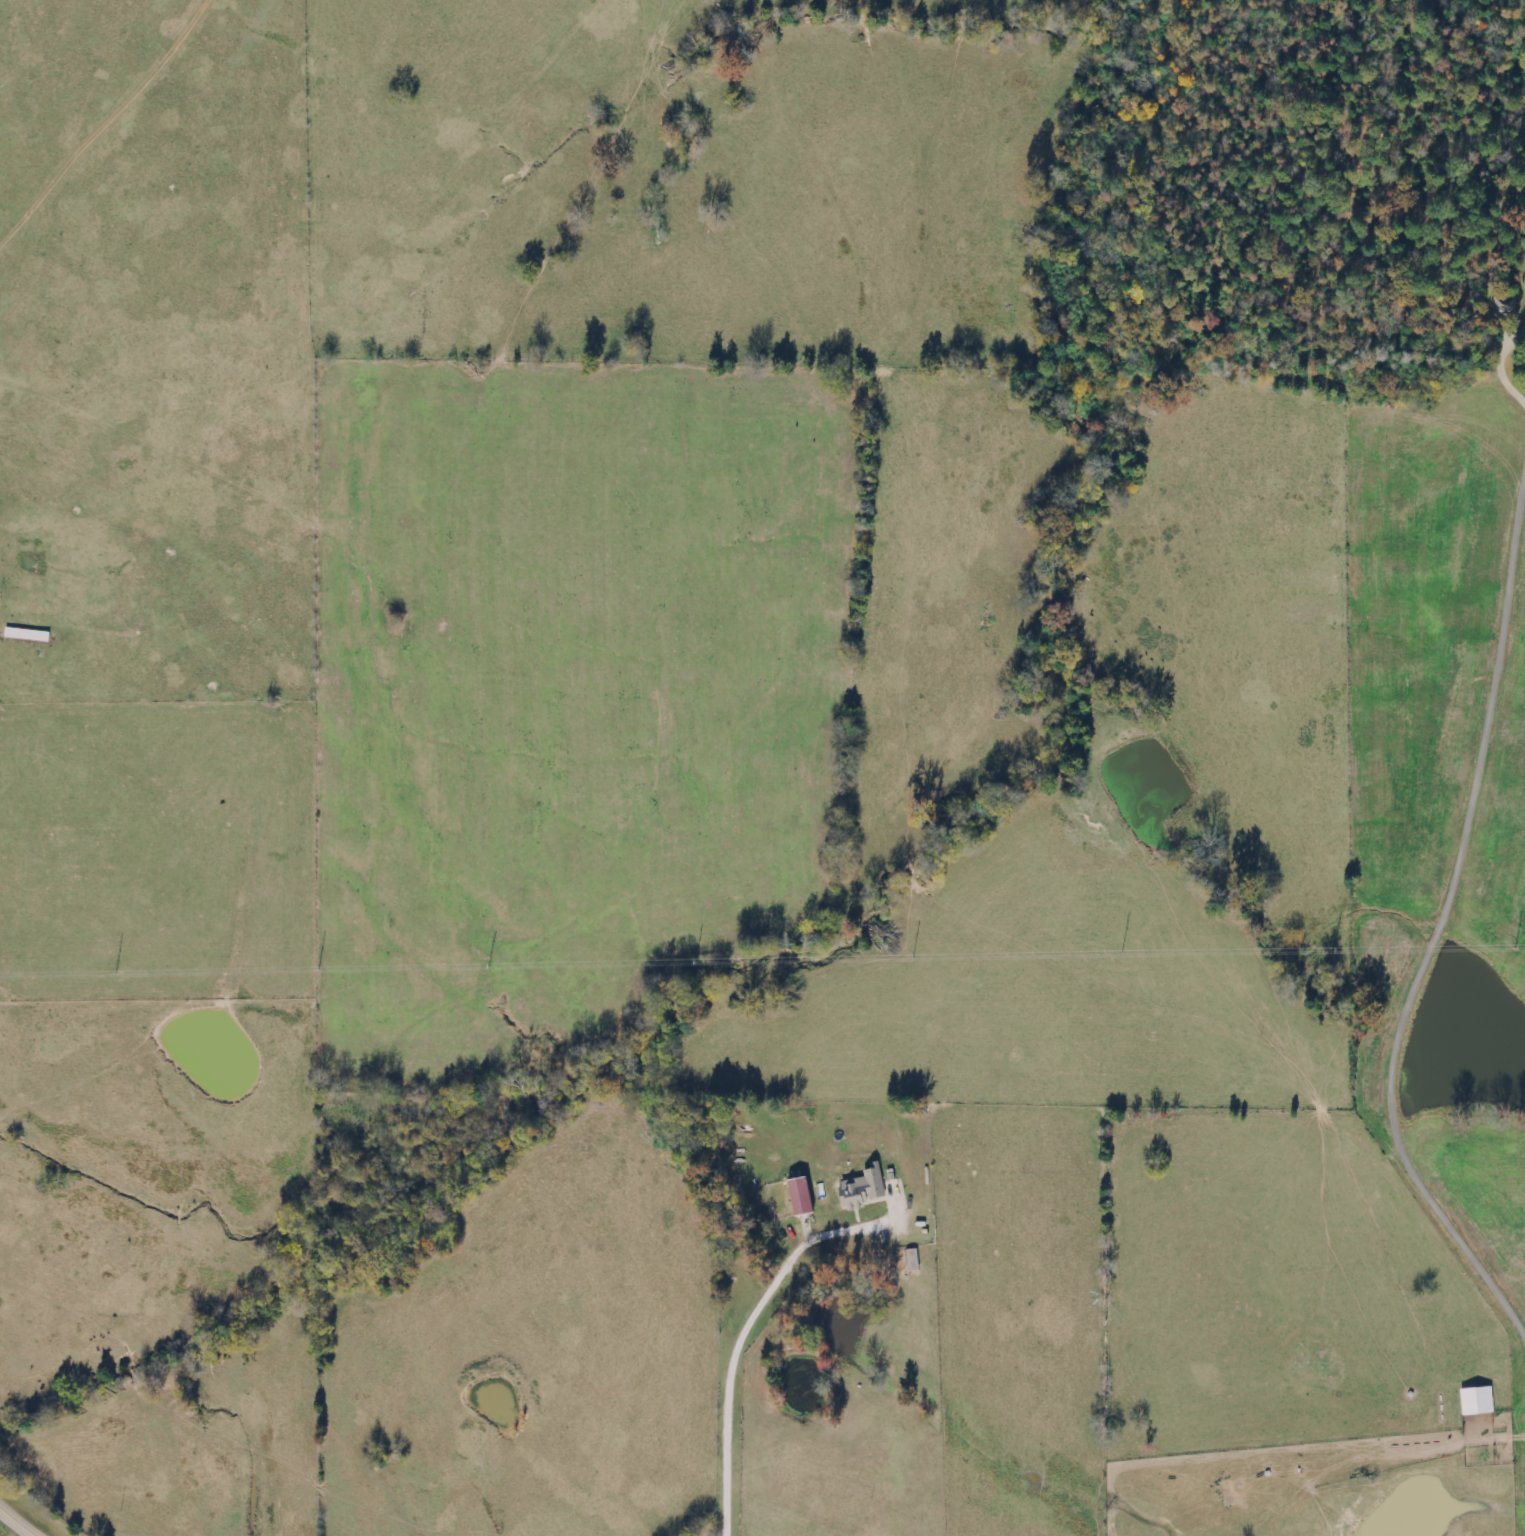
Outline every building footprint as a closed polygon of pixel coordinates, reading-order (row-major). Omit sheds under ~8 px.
[(888,1200),(881,1168),(865,1171),(867,1177),(840,1182),(846,1208),(888,1200)] [(797,1217),(815,1213),(808,1177),(789,1181),(797,1217)] [(922,1271),(919,1249),(908,1251),(911,1272),(922,1271)] [(1464,1414),(1495,1413),(1494,1387),(1463,1388),(1464,1414)]
